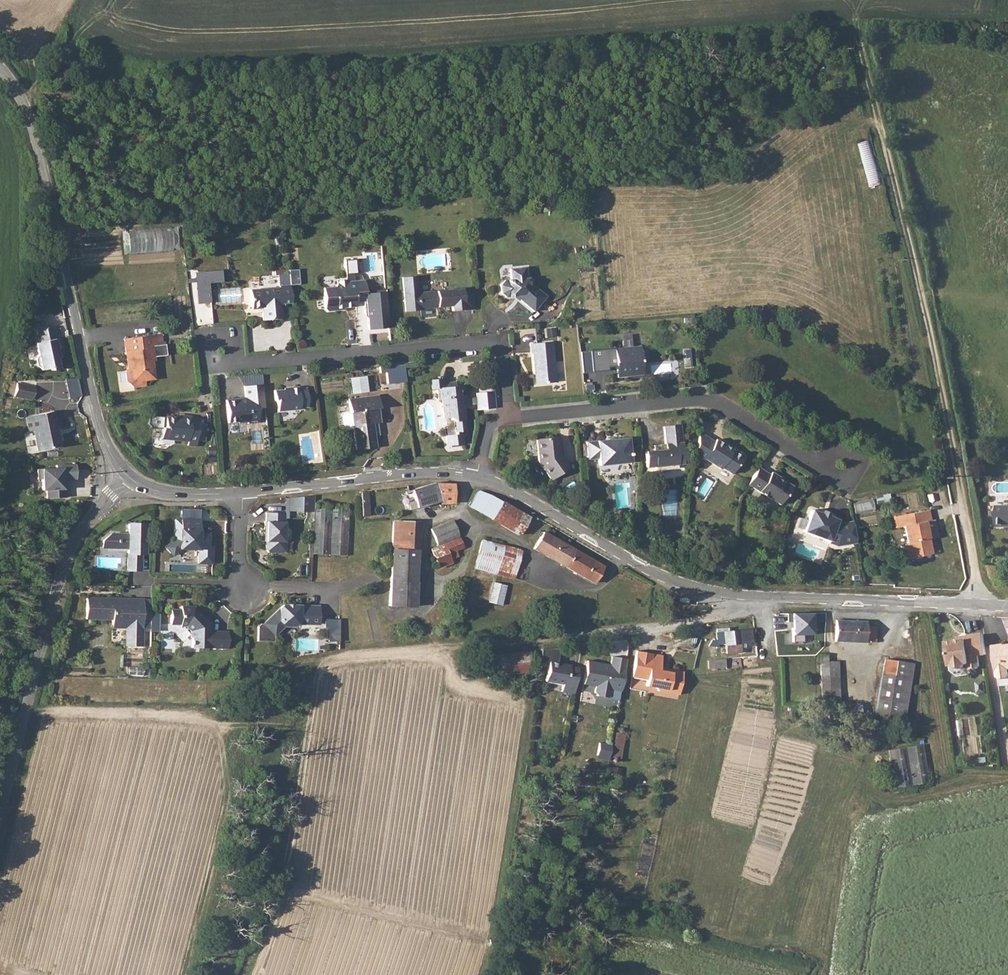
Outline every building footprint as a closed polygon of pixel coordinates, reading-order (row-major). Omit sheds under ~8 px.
[(867,186),(880,184),(874,139),(861,141),(867,186)] [(128,251),(172,252),(172,229),(128,228),(128,251)] [(349,281),(358,280),(357,260),(347,260),(349,281)] [(525,267),(509,269),(510,280),(504,280),(500,285),(501,293),(506,297),(518,296),(520,298),(519,299),(534,311),(547,296),(526,279),(525,267)] [(225,282),(224,270),(196,273),(199,304),(213,303),(211,283),(225,282)] [(282,303),(292,302),(291,285),(301,285),(300,270),(279,271),(281,287),(251,290),(252,308),(262,307),(263,319),(283,318),(282,303)] [(403,278),(404,292),(405,310),(419,309),(419,307),(452,305),(452,310),(464,309),(463,288),(418,291),(414,292),(413,277),(403,278)] [(323,287),(325,308),(327,310),(338,309),(338,308),(357,306),(356,295),(366,294),(365,280),(358,280),(349,281),(347,281),(347,280),(337,280),(337,284),(335,286),(323,287)] [(390,328),(388,291),(368,293),(371,329),(390,328)] [(35,320),(37,333),(34,333),(36,345),(33,350),(35,356),(39,359),(39,360),(49,358),(50,361),(57,359),(55,349),(57,348),(53,330),(54,329),(52,317),(35,320)] [(132,369),(127,369),(128,380),(136,387),(146,386),(146,380),(157,379),(155,361),(157,360),(157,356),(169,355),(168,345),(166,345),(161,345),(160,335),(129,338),(132,369)] [(552,341),(530,343),(531,353),(532,353),(534,375),(537,375),(538,383),(556,381),(552,341)] [(638,345),(613,347),(616,376),(642,374),(638,345)] [(386,383),(407,381),(406,364),(384,366),(386,383)] [(456,431),(466,430),(462,395),(461,384),(457,385),(456,381),(442,383),(441,378),(431,379),(432,388),(437,387),(439,399),(442,398),(444,417),(450,416),(455,420),(456,431)] [(15,384),(13,396),(33,400),(35,387),(15,384)] [(257,408),(264,407),(262,384),(243,386),(245,399),(239,399),(239,398),(225,400),(228,422),(237,421),(238,422),(247,421),(247,423),(258,422),(257,408)] [(308,405),(306,386),(297,386),(297,385),(288,386),(288,387),(273,389),(274,399),(276,400),(278,410),(300,407),(300,406),(308,405)] [(378,396),(348,399),(348,411),(342,412),(340,414),(340,421),(342,423),(351,422),(354,450),(375,449),(372,425),(380,424),(379,408),(378,396)] [(54,412),(29,417),(32,431),(35,431),(40,451),(60,448),(58,437),(63,436),(60,421),(56,421),(54,412)] [(161,429),(160,439),(187,442),(186,446),(195,447),(197,424),(197,421),(189,420),(190,418),(181,417),(181,419),(165,418),(164,429),(161,429)] [(681,448),(679,425),(663,427),(664,444),(652,445),(653,450),(644,451),(645,467),(654,466),(654,470),(676,468),(676,464),(684,463),(683,448),(681,448)] [(697,433),(693,457),(702,461),(702,460),(719,468),(720,468),(730,474),(734,465),(739,464),(741,459),(741,453),(735,450),(729,451),(723,448),(725,445),(714,438),(712,441),(697,433)] [(538,462),(550,479),(569,466),(557,450),(560,448),(559,437),(536,438),(538,462)] [(626,438),(585,442),(587,459),(597,459),(598,466),(628,463),(626,438)] [(75,461),(56,464),(56,467),(37,470),(39,480),(43,479),(44,490),(48,489),(49,498),(69,495),(67,486),(65,487),(64,478),(77,476),(75,461)] [(758,468),(747,485),(780,505),(785,497),(787,496),(793,487),(785,482),(783,482),(779,479),(779,478),(771,473),(770,475),(758,468)] [(436,483),(406,490),(404,491),(408,507),(440,499),(441,501),(454,502),(454,491),(452,491),(453,484),(445,484),(437,485),(436,483)] [(521,535),(531,516),(480,488),(470,507),(521,535)] [(363,516),(371,515),(370,491),(362,491),(363,516)] [(287,495),(286,510),(315,512),(315,497),(287,495)] [(380,495),(380,503),(389,503),(390,495),(380,495)] [(996,503),(997,526),(1007,526),(1007,523),(1007,503),(996,503)] [(348,554),(350,509),(315,507),(313,553),(348,554)] [(837,546),(856,543),(853,521),(839,524),(837,523),(838,520),(829,516),(829,515),(822,512),(822,513),(813,510),(804,531),(829,541),(829,543),(837,546)] [(929,539),(927,524),(929,523),(931,523),(929,511),(895,518),(897,529),(904,528),(910,559),(933,555),(929,539)] [(283,552),(286,550),(286,541),(284,541),(285,513),(266,512),(265,521),(264,521),(264,534),(266,534),(265,549),(268,552),(283,552)] [(175,536),(165,545),(173,554),(181,546),(199,547),(198,561),(212,561),(213,544),(205,544),(205,540),(207,540),(209,538),(209,531),(200,531),(200,518),(175,518),(175,536)] [(430,529),(437,545),(457,537),(451,521),(430,529)] [(393,522),(389,607),(414,608),(418,523),(393,522)] [(126,570),(140,570),(141,540),(145,540),(145,524),(128,524),(128,534),(111,533),(103,540),(102,547),(127,548),(126,570)] [(543,533),(533,549),(593,584),(603,566),(543,533)] [(473,569),(495,574),(502,546),(480,540),(473,569)] [(502,546),(495,574),(512,579),(520,551),(502,546)] [(490,602),(504,604),(507,584),(493,582),(490,602)] [(122,598),(86,597),(85,618),(112,619),(111,627),(128,628),(128,646),(141,646),(143,599),(127,598),(127,600),(124,600),(122,598)] [(316,624),(316,609),(297,608),(297,605),(289,605),(289,607),(285,607),(285,605),(281,605),(259,626),(259,642),(275,642),(275,635),(282,625),(291,626),(297,621),(299,624),(316,624)] [(179,609),(169,609),(169,624),(179,625),(179,626),(184,626),(189,631),(189,637),(191,637),(190,647),(226,649),(226,632),(209,631),(209,626),(207,626),(207,621),(193,606),(179,606),(179,609)] [(813,614),(787,615),(787,623),(792,623),(793,643),(804,643),(804,636),(813,635),(813,614)] [(342,619),(326,619),(326,629),(331,629),(330,641),(341,641),(342,619)] [(836,621),(835,642),(875,644),(875,627),(865,627),(865,623),(836,621)] [(712,640),(704,652),(706,656),(707,657),(710,657),(717,645),(724,645),(724,655),(739,654),(738,644),(750,643),(749,630),(714,632),(714,641),(712,640)] [(978,657),(986,656),(983,636),(965,639),(966,642),(946,645),(949,668),(952,668),(956,671),(964,669),(967,665),(970,665),(970,668),(973,671),(978,670),(980,667),(978,657)] [(1002,647),(1001,645),(992,646),(996,675),(1001,679),(1007,678),(1007,677),(1007,645),(1002,647)] [(636,651),(631,678),(645,680),(644,686),(655,688),(655,690),(677,694),(681,673),(670,671),(669,675),(657,673),(660,656),(636,651)] [(532,652),(490,652),(490,671),(532,672),(532,652)] [(621,690),(626,659),(611,656),(609,664),(587,660),(582,683),(595,686),(594,691),(596,695),(606,697),(609,694),(611,688),(621,690)] [(885,659),(875,717),(903,720),(912,663),(885,659)] [(725,660),(706,662),(707,669),(725,668),(725,660)] [(573,693),(578,667),(570,666),(570,664),(549,661),(545,681),(562,684),(561,691),(573,693)] [(826,665),(819,666),(820,705),(838,705),(837,661),(826,661),(826,665)] [(597,758),(610,760),(613,744),(600,742),(597,758)] [(896,787),(930,782),(924,744),(890,749),(896,787)]
